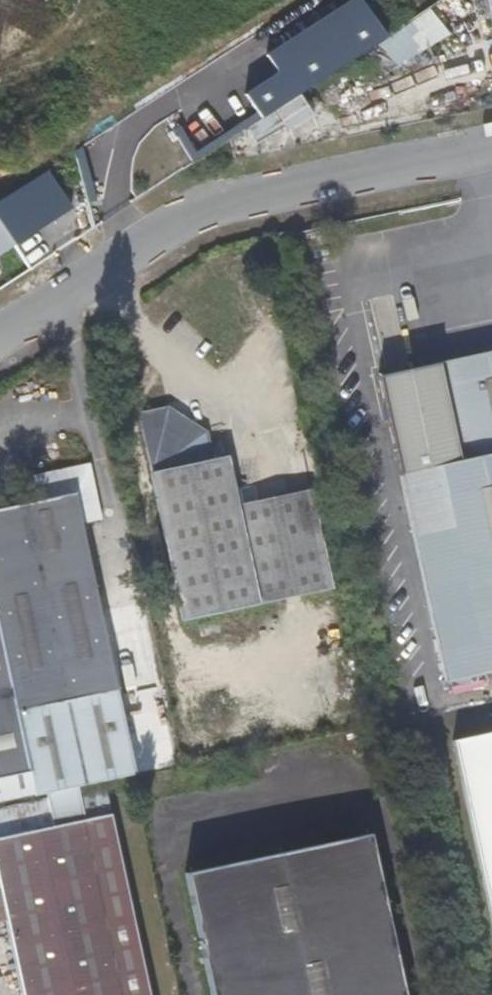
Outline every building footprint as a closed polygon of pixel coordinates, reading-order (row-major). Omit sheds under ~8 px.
[(388,36),(363,0),(350,0),(268,55),(279,71),(246,94),(264,120),(388,36)] [(478,16),(483,44),(491,43),(491,0),(487,0),(490,14),(478,16)] [(0,202),(0,217),(18,244),(74,208),(49,170),(0,202)] [(13,244),(0,226),(0,252),(13,244)] [(432,366),(376,379),(443,680),(491,670),(491,353),(432,366)] [(431,361),(375,373),(376,379),(432,366),(431,361)] [(199,436),(158,412),(132,418),(175,620),(321,588),(301,492),(228,507),(218,461),(204,463),(199,436)] [(30,502),(0,509),(0,655),(9,695),(14,718),(31,795),(32,798),(74,789),(129,777),(127,771),(151,766),(147,745),(123,751),(74,531),(96,525),(82,465),(26,478),(30,502)] [(31,795),(14,718),(9,695),(0,655),(0,802),(31,795)] [(454,741),(491,920),(491,733),(454,741)] [(101,790),(75,796),(74,789),(32,798),(0,805),(0,909),(19,994),(146,994),(101,790)] [(179,876),(206,994),(399,994),(366,837),(179,876)]
